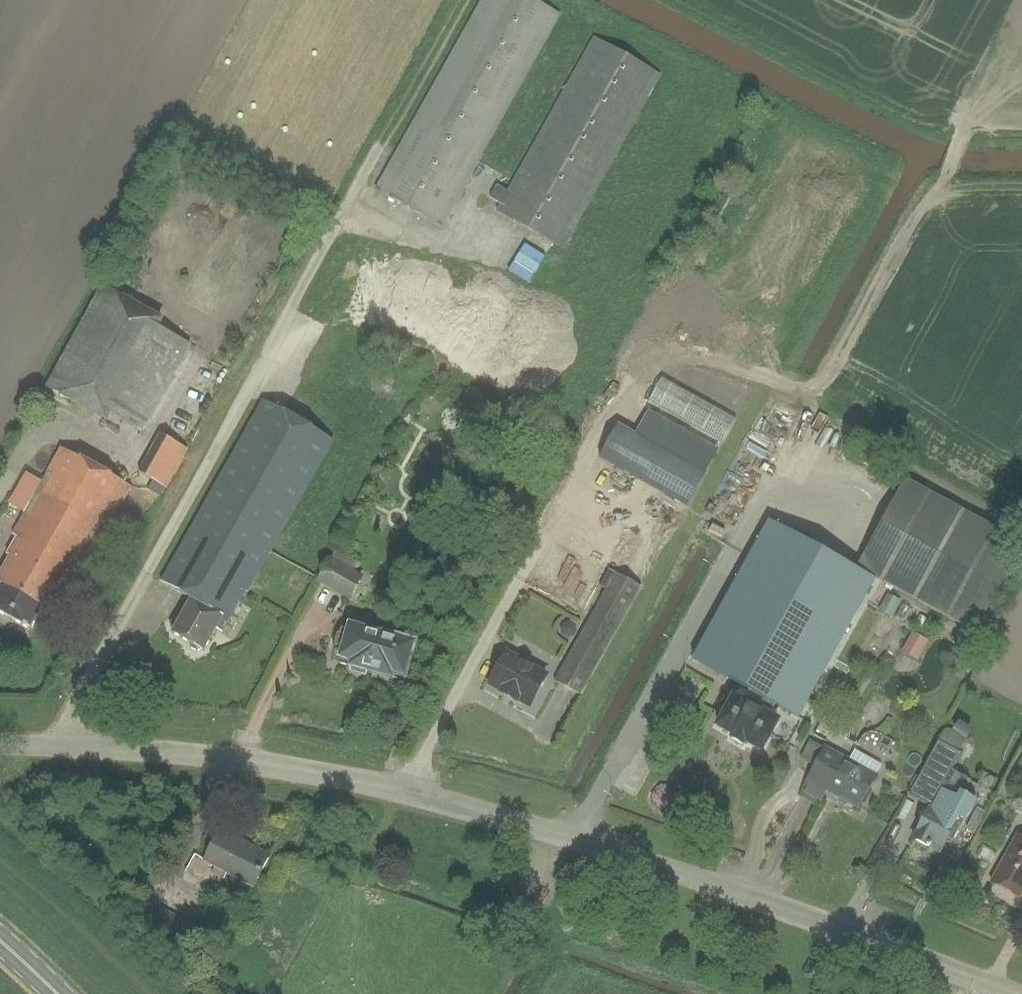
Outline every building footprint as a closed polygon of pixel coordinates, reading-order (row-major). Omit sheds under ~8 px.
[(535,0),(481,0),(374,189),(442,227),(562,15),(535,0)] [(496,211),(563,249),(661,75),(594,37),(507,191),(497,186),(490,199),(500,204),(496,211)] [(102,284),(45,388),(108,423),(113,415),(143,432),(192,345),(160,328),(165,319),(102,284)] [(723,443),(736,421),(663,379),(650,401),(723,443)] [(264,402),(161,583),(190,599),(170,634),(202,652),(215,629),(221,633),(244,593),(246,595),(333,441),(264,402)] [(706,474),(719,450),(650,412),(636,436),(706,474)] [(618,425),(599,459),(687,508),(706,474),(636,436),(618,425)] [(167,489),(189,451),(159,434),(138,472),(167,489)] [(131,486),(60,447),(12,534),(16,536),(6,555),(9,556),(0,573),(0,584),(0,585),(0,613),(29,630),(42,606),(53,613),(62,597),(68,600),(131,486)] [(906,479),(857,567),(976,634),(1021,551),(1021,543),(906,479)] [(875,580),(770,522),(694,660),(752,692),(776,705),(799,718),(875,580)] [(329,558),(315,582),(348,601),(362,577),(329,558)] [(556,681),(583,695),(641,590),(614,573),(556,681)] [(893,618),(902,602),(888,594),(879,610),(893,618)] [(371,679),(384,632),(350,622),(348,630),(341,627),(332,658),(351,663),(349,672),(371,679)] [(917,660),(928,641),(912,631),(900,651),(917,660)] [(384,632),(371,679),(387,683),(389,676),(411,682),(422,643),(384,632)] [(519,660),(506,652),(488,685),(531,709),(550,677),(546,674),(533,667),(532,664),(523,659),(519,660)] [(775,706),(750,693),(744,704),(733,698),(717,729),(733,738),(731,742),(743,748),(745,744),(761,753),(778,722),(769,718),(775,706)] [(939,742),(909,797),(929,808),(931,809),(940,793),(966,746),(945,735),(941,743),(939,742)] [(856,811),(874,777),(824,751),(799,798),(816,808),(824,794),(856,811)] [(921,822),(911,839),(940,855),(949,839),(952,841),(961,826),(961,827),(972,808),(956,799),(955,801),(940,793),(931,809),(929,808),(927,811),(925,810),(919,820),(921,822)] [(213,873),(223,878),(226,873),(254,888),(271,857),(243,842),(242,844),(219,833),(204,861),(216,867),(213,873)] [(1018,835),(991,882),(1020,898),(1021,895),(1021,838),(1018,835)]
